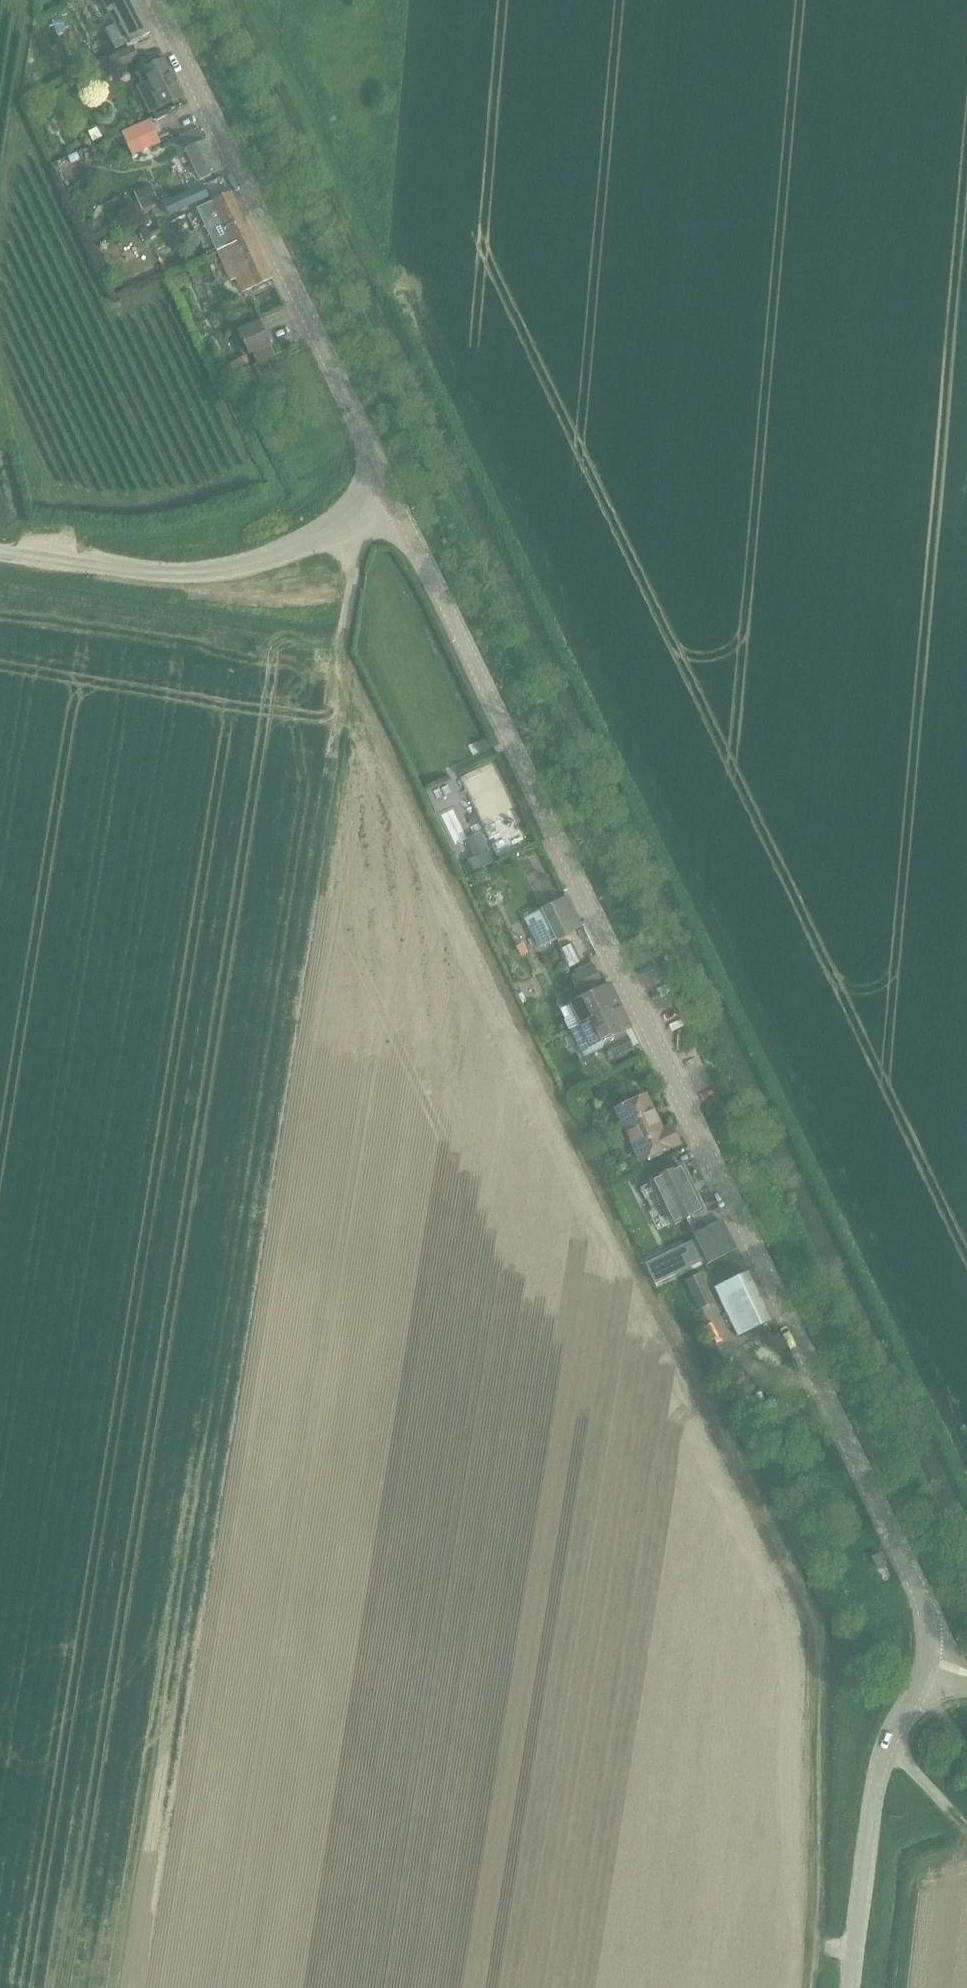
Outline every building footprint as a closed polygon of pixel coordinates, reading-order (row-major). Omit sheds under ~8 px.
[(130,41),(151,31),(135,0),(132,0),(128,2),(127,0),(101,0),(108,14),(115,10),(130,41)] [(109,57),(110,59),(114,69),(138,59),(133,47),(109,57)] [(149,113),(173,101),(183,96),(164,57),(142,68),(148,80),(135,86),(149,113)] [(121,132),(120,132),(131,156),(160,142),(150,119),(121,132)] [(179,137),(199,179),(221,169),(207,140),(206,141),(199,127),(179,137)] [(173,198),(178,209),(211,194),(206,183),(173,198)] [(150,184),(134,192),(142,209),(158,201),(150,184)] [(219,216),(232,243),(252,234),(232,191),(201,206),(208,221),(219,216)] [(157,205),(151,208),(155,217),(161,214),(157,205)] [(92,218),(85,221),(91,232),(102,226),(98,219),(92,218)] [(230,279),(234,277),(241,291),(272,276),(252,234),(232,243),(217,250),(230,279)] [(251,352),(256,361),(257,364),(276,355),(259,318),(237,328),(249,353),(251,352)] [(238,359),(229,362),(233,370),(241,366),(249,362),(246,354),(238,358),(238,359)] [(487,737),(476,742),(480,752),(491,746),(487,737)] [(468,873),(494,862),(488,850),(462,861),(468,873)] [(538,948),(557,938),(583,925),(568,895),(542,907),(523,917),(538,948)] [(576,956),(566,961),(569,966),(579,961),(576,956)] [(577,991),(555,1003),(563,1020),(573,1015),(578,1024),(619,1004),(609,983),(604,985),(602,982),(602,981),(593,965),(570,976),(576,990),(577,991)] [(619,1004),(578,1024),(589,1046),(589,1045),(601,1040),(603,1046),(604,1048),(610,1061),(634,1051),(633,1048),(627,1035),(626,1033),(624,1029),(630,1026),(619,1004)] [(616,1107),(641,1159),(679,1141),(672,1125),(662,1129),(646,1093),(616,1107)] [(654,1180),(649,1182),(668,1224),(674,1221),(675,1223),(705,1208),(684,1164),(653,1179),(654,1180)] [(694,1237),(666,1252),(667,1253),(677,1273),(705,1258),(708,1264),(725,1255),(719,1245),(702,1253),(695,1239),(694,1237)] [(739,1335),(747,1331),(771,1320),(747,1269),(731,1277),(717,1289),(739,1335)] [(872,1555),(877,1566),(886,1562),(881,1551),(872,1555)]
